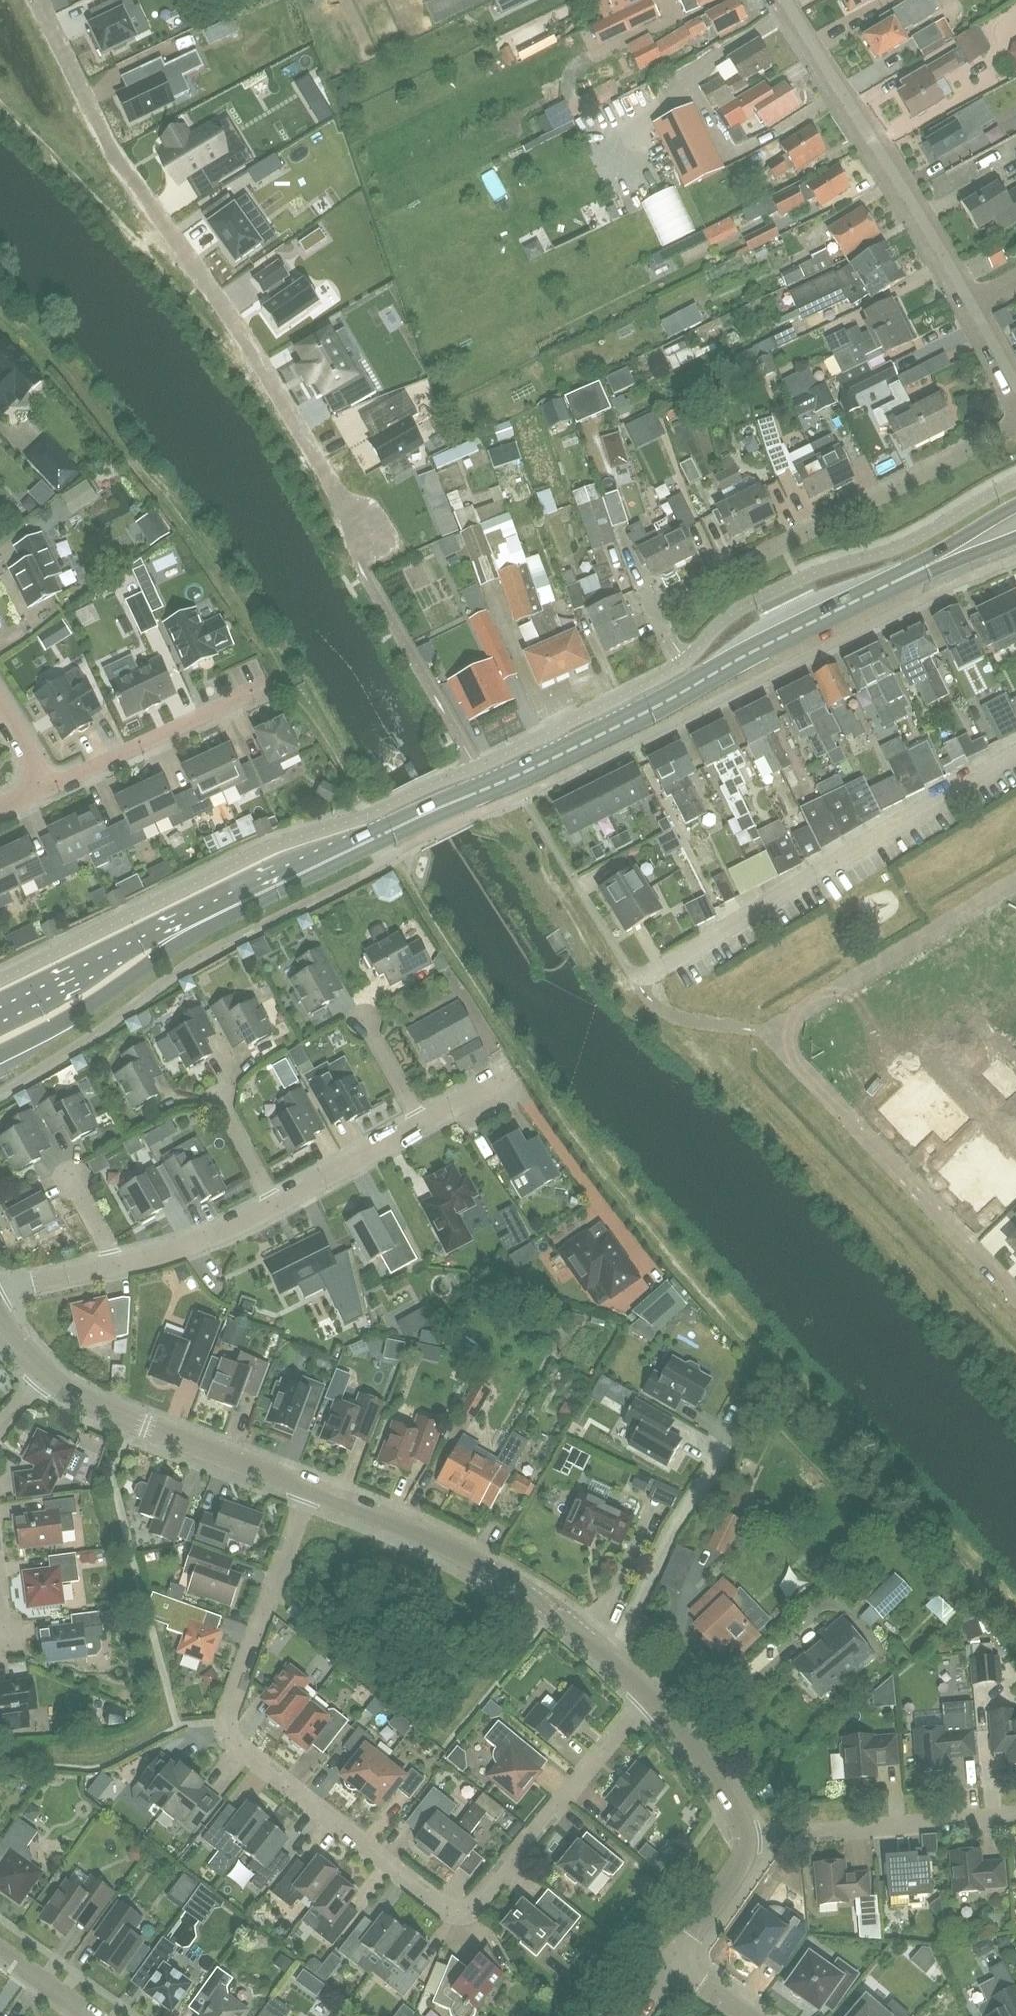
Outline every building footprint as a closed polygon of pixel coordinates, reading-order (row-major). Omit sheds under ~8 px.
[(88,33),(100,59),(102,58),(100,55),(114,49),(115,52),(126,46),(125,43),(136,38),(126,18),(136,8),(132,0),(114,0),(94,10),(99,19),(97,23),(96,24),(91,26),(93,31),(88,33)] [(436,26),(488,0),(423,0),(436,26)] [(533,0),(497,0),(494,1),(501,15),(521,6),(533,0)] [(615,13),(642,0),(608,0),(615,13)] [(621,12),(629,31),(660,16),(652,0),(646,0),(621,12)] [(706,17),(701,19),(701,18),(685,25),(691,38),(706,31),(706,30),(712,27),(718,37),(735,28),(734,25),(746,19),(748,15),(744,7),(739,7),(736,0),(735,0),(705,15),(706,17)] [(699,9),(721,0),(696,0),(699,9)] [(844,1),(841,2),(846,11),(849,9),(850,11),(871,0),(844,0),(844,1)] [(902,32),(913,26),(914,28),(937,14),(935,11),(940,8),(935,0),(934,0),(930,2),(929,0),(911,0),(880,18),(884,25),(864,37),(871,49),(869,50),(875,58),(876,57),(877,59),(908,41),(902,32)] [(935,23),(912,37),(920,52),(943,38),(935,24),(935,23)] [(211,44),(219,40),(213,28),(205,32),(211,44)] [(956,41),(968,61),(969,64),(986,54),(972,31),(956,41)] [(743,84),(741,81),(772,62),(759,41),(728,59),(737,74),(724,81),(721,77),(702,89),(712,108),(735,95),(749,88),(746,83),(743,84)] [(638,67),(661,56),(655,45),(633,57),(638,67)] [(127,90),(117,95),(131,123),(174,102),(191,94),(183,77),(204,67),(197,51),(165,66),(162,59),(141,68),(147,81),(127,90)] [(959,67),(952,56),(952,55),(903,84),(907,90),(899,95),(913,118),(942,101),(932,83),(959,67)] [(731,128),(757,113),(764,126),(798,106),(786,86),(771,95),(765,84),(721,110),(731,128)] [(928,143),(924,145),(930,155),(933,153),(938,161),(981,135),(977,130),(995,119),(983,100),(929,132),(933,138),(927,142),(928,143)] [(323,102),(311,110),(320,123),(332,116),(323,102)] [(686,188),(709,177),(724,170),(693,106),(655,124),(686,188)] [(795,170),(826,151),(812,127),(780,146),(795,170)] [(168,152),(159,157),(175,185),(203,168),(213,185),(252,162),(241,143),(223,154),(207,128),(187,140),(181,130),(162,141),(168,152)] [(274,155),(249,171),(256,183),(282,168),(274,155)] [(775,179),(789,170),(782,158),(767,166),(775,179)] [(810,181),(796,188),(772,199),(771,197),(742,211),(749,224),(766,215),(768,218),(778,212),(781,218),(806,206),(805,204),(815,199),(820,207),(850,189),(837,166),(811,182),(810,181)] [(1015,221),(1015,191),(1004,198),(997,186),(965,205),(979,228),(994,219),(1001,231),(1015,221)] [(228,199),(206,215),(226,244),(224,246),(236,262),(261,244),(251,230),(261,223),(244,200),(234,207),(228,199)] [(843,257),(879,235),(862,208),(827,230),(843,257)] [(750,251),(780,236),(774,224),(743,239),(750,251)] [(826,227),(810,229),(812,245),(828,243),(826,227)] [(320,229),(299,243),(306,254),(327,239),(320,229)] [(703,231),(653,256),(658,266),(679,256),(682,263),(712,248),(703,231)] [(835,271),(790,293),(798,310),(813,303),(859,280),(860,282),(894,260),(884,243),(849,265),(836,273),(835,271)] [(985,255),(992,267),(1006,259),(1000,247),(985,255)] [(787,287),(797,283),(834,265),(826,249),(811,256),(812,259),(781,275),(787,287)] [(284,258),(258,277),(268,291),(275,287),(282,296),(267,307),(283,329),(325,300),(309,277),(291,290),(285,280),(295,273),(284,258)] [(859,280),(813,303),(818,314),(848,300),(851,306),(868,295),(871,300),(906,279),(896,263),(894,260),(860,282),(859,280)] [(833,355),(834,356),(908,320),(899,300),(893,302),(893,301),(866,314),(868,318),(864,320),(869,331),(862,335),(858,326),(846,332),(853,346),(833,355)] [(670,339),(705,322),(696,304),(674,315),(661,321),(670,339)] [(908,320),(834,356),(842,373),(836,377),(842,388),(873,372),(868,362),(886,353),(887,356),(913,343),(913,342),(918,339),(908,320)] [(793,328),(772,338),(777,349),(798,338),(793,328)] [(301,349),(298,351),(306,365),(299,369),(317,400),(340,387),(352,407),(376,393),(358,362),(349,368),(329,333),(322,337),(320,333),(299,345),(301,349)] [(0,417),(8,409),(8,401),(16,394),(30,394),(42,382),(32,371),(35,368),(24,357),(21,360),(3,342),(0,345),(0,417)] [(672,357),(677,370),(701,362),(696,349),(672,357)] [(764,377),(775,372),(767,354),(756,359),(763,374),(764,377)] [(871,386),(895,375),(896,374),(891,363),(873,372),(842,388),(843,390),(840,402),(871,386)] [(922,366),(898,378),(900,381),(903,389),(928,377),(922,366)] [(611,396),(634,386),(627,369),(604,380),(611,396)] [(896,401),(881,408),(889,424),(903,452),(913,447),(913,448),(915,448),(914,447),(928,440),(928,441),(929,441),(913,410),(914,410),(903,389),(900,381),(889,387),(896,401)] [(577,423),(611,409),(600,383),(566,398),(577,423)] [(807,392),(816,410),(817,412),(836,403),(826,383),(807,392)] [(914,410),(913,410),(929,441),(930,440),(929,439),(943,432),(943,434),(944,433),(944,432),(954,427),(936,391),(923,397),(926,404),(914,410)] [(405,392),(368,414),(380,436),(370,442),(384,467),(423,444),(409,420),(419,415),(405,392)] [(682,405),(680,399),(662,407),(669,422),(691,411),(686,403),(682,405)] [(550,428),(570,421),(563,400),(542,408),(550,428)] [(626,426),(633,441),(658,429),(652,414),(626,426)] [(758,422),(766,451),(782,446),(773,418),(758,422)] [(601,439),(607,458),(627,452),(620,432),(601,439)] [(809,446),(831,489),(832,489),(834,492),(845,486),(843,483),(853,478),(846,464),(851,461),(844,448),(840,450),(839,447),(835,439),(832,434),(810,445),(809,446)] [(472,440),(451,449),(434,457),(437,470),(478,452),(472,440)] [(831,489),(809,446),(789,456),(797,472),(792,474),(799,487),(803,485),(810,500),(831,489)] [(738,496),(754,528),(776,517),(769,503),(773,501),(767,488),(762,490),(757,479),(750,477),(743,480),(736,465),(731,455),(722,459),(727,470),(725,471),(733,487),(738,496)] [(62,456),(43,474),(59,490),(78,473),(62,456)] [(680,465),(690,485),(701,480),(692,459),(680,465)] [(501,468),(512,503),(536,496),(525,461),(501,468)] [(733,487),(725,471),(714,477),(722,492),(723,492),(733,487)] [(706,479),(694,484),(702,503),(714,498),(706,479)] [(99,499),(87,481),(61,497),(73,516),(99,499)] [(55,494),(44,482),(32,494),(43,506),(55,494)] [(573,493),(592,550),(597,565),(607,561),(602,547),(617,542),(612,528),(602,496),(598,485),(573,493)] [(539,688),(571,674),(541,614),(539,608),(534,592),(520,550),(522,549),(509,515),(500,487),(490,490),(495,504),(474,511),(472,506),(463,509),(457,493),(448,496),(461,533),(473,564),(492,557),(502,584),(515,624),(530,618),(540,640),(532,644),(534,648),(524,653),(539,688)] [(543,516),(558,512),(550,489),(537,494),(543,516)] [(607,496),(617,529),(633,524),(623,492),(607,496)] [(653,526),(656,531),(674,567),(695,556),(689,543),(693,542),(687,529),(696,524),(682,496),(668,503),(674,515),(666,519),(666,520),(653,526)] [(713,512),(720,526),(724,524),(731,539),(754,528),(738,496),(727,501),(716,507),(717,510),(713,512)] [(448,505),(432,512),(437,524),(453,518),(448,505)] [(164,510),(142,523),(155,546),(177,533),(164,510)] [(641,568),(645,566),(651,579),(661,574),(662,577),(665,578),(672,574),(673,571),(672,568),(674,567),(656,531),(645,537),(639,524),(627,530),(630,535),(626,537),(635,554),(635,555),(641,568)] [(55,565),(41,535),(17,547),(25,563),(12,570),(30,607),(60,593),(48,569),(55,565)] [(530,547),(522,549),(520,550),(534,592),(551,586),(539,555),(533,558),(530,547)] [(608,561),(593,566),(597,576),(600,584),(601,584),(603,589),(608,601),(616,619),(611,621),(621,647),(640,638),(621,596),(617,597),(610,580),(614,578),(608,561)] [(142,593),(154,588),(144,566),(132,572),(142,593)] [(571,570),(563,572),(567,587),(574,610),(575,610),(587,607),(588,611),(586,612),(606,654),(621,647),(611,621),(616,619),(608,601),(603,589),(601,584),(600,584),(602,589),(585,596),(580,583),(576,584),(571,570)] [(135,611),(145,633),(158,627),(142,593),(125,601),(131,613),(135,611)] [(1015,641),(1015,594),(1009,597),(1008,594),(996,599),(1015,641)] [(978,612),(998,653),(1015,644),(1015,641),(996,599),(985,604),(986,608),(978,612)] [(541,614),(571,674),(589,666),(574,631),(565,635),(551,603),(539,608),(541,614)] [(984,659),(979,648),(958,607),(933,619),(959,671),(984,659)] [(194,610),(166,624),(187,669),(215,656),(213,652),(232,643),(221,619),(202,627),(194,610)] [(475,618),(472,620),(489,656),(492,661),(495,660),(502,674),(500,675),(503,682),(516,675),(503,649),(486,613),(475,618)] [(64,619),(53,627),(61,639),(72,631),(64,619)] [(949,694),(931,658),(938,655),(922,624),(905,632),(924,672),(937,700),(949,694)] [(887,641),(909,684),(911,689),(918,685),(928,705),(937,700),(924,672),(905,632),(887,641)] [(880,645),(861,654),(889,710),(895,724),(908,717),(904,710),(909,708),(901,692),(902,691),(894,675),(895,675),(880,645)] [(846,662),(844,663),(859,693),(861,692),(866,690),(885,728),(895,724),(889,710),(861,654),(846,662)] [(130,658),(105,670),(113,688),(118,698),(116,699),(118,703),(120,702),(126,715),(144,707),(146,711),(159,705),(157,700),(175,692),(160,662),(137,673),(130,658)] [(492,661),(472,671),(492,710),(512,700),(503,682),(500,675),(502,674),(495,660),(492,661)] [(848,711),(843,701),(852,697),(837,666),(815,676),(830,707),(831,707),(845,737),(853,734),(856,739),(866,734),(860,721),(857,722),(852,710),(848,711)] [(37,696),(38,697),(64,740),(78,731),(82,732),(88,729),(89,725),(91,723),(88,718),(101,710),(85,685),(86,681),(80,670),(76,669),(65,676),(63,680),(37,696)] [(472,671),(450,682),(461,704),(463,703),(471,720),(492,710),(472,671)] [(832,725),(824,710),(809,679),(793,687),(820,741),(826,753),(835,748),(825,728),(832,725)] [(820,741),(793,687),(778,694),(798,735),(805,732),(818,757),(826,753),(820,741)] [(982,705),(1000,741),(1015,733),(1015,715),(1005,694),(982,705)] [(799,784),(774,734),(781,731),(766,700),(750,708),(781,771),(790,789),(799,784)] [(781,771),(750,708),(734,716),(756,760),(763,757),(773,775),(781,771)] [(285,775),(279,765),(299,756),(294,746),(299,744),(289,724),(285,726),(282,721),(257,734),(268,756),(254,762),(265,785),(285,775)] [(707,730),(736,789),(744,785),(737,770),(744,767),(738,753),(723,722),(707,730)] [(736,789),(707,730),(691,737),(706,769),(714,765),(717,773),(718,772),(725,786),(718,789),(733,818),(746,811),(735,790),(736,789)] [(967,733),(966,734),(956,739),(966,759),(987,748),(982,737),(971,743),(967,733)] [(956,739),(950,742),(942,746),(948,757),(940,762),(946,774),(967,762),(965,759),(966,759),(956,739)] [(707,815),(689,778),(695,775),(680,744),(663,752),(697,820),(707,815)] [(205,755),(222,793),(236,786),(241,796),(261,787),(250,764),(239,769),(229,747),(218,752),(217,750),(205,755)] [(908,751),(887,762),(894,776),(905,798),(925,788),(924,786),(925,786),(913,761),(908,751)] [(697,820),(663,752),(648,759),(664,790),(668,799),(671,797),(685,826),(697,820)] [(932,752),(913,761),(925,786),(944,776),(943,775),(932,752)] [(222,793),(205,755),(193,761),(194,763),(184,768),(194,790),(183,795),(194,818),(214,809),(209,799),(222,793)] [(613,778),(628,807),(648,797),(634,768),(613,778)] [(863,779),(880,815),(881,815),(879,812),(905,799),(904,798),(905,798),(894,776),(868,788),(863,779)] [(613,778),(594,788),(609,817),(628,807),(613,778)] [(138,787),(155,824),(169,817),(174,828),(194,818),(183,795),(172,800),(162,779),(151,784),(150,781),(138,787)] [(863,779),(844,788),(848,798),(862,824),(880,815),(863,779)] [(155,824),(138,787),(126,792),(127,795),(117,800),(127,821),(116,827),(127,850),(147,840),(142,830),(155,824)] [(594,788),(575,798),(589,826),(609,817),(594,788)] [(844,788),(822,799),(840,835),(862,824),(848,798),(844,788)] [(328,790),(307,807),(315,817),(336,800),(328,790)] [(569,836),(589,826),(575,798),(555,808),(569,836)] [(822,799),(800,809),(809,827),(818,846),(840,835),(822,799)] [(71,818),(88,855),(102,849),(107,859),(127,850),(116,827),(105,832),(95,810),(84,815),(83,813),(71,818)] [(49,858),(60,881),(80,872),(75,862),(88,855),(71,818),(59,824),(60,826),(50,831),(60,853),(49,858)] [(275,818),(266,821),(270,830),(279,826),(275,818)] [(664,834),(672,829),(667,819),(658,823),(664,834)] [(243,841),(245,840),(237,824),(204,840),(212,856),(220,852),(230,847),(230,846),(231,845),(232,846),(243,841)] [(809,827),(792,835),(804,860),(821,852),(818,846),(809,827)] [(619,836),(624,847),(633,843),(628,832),(619,836)] [(764,846),(779,876),(802,864),(787,835),(764,846)] [(624,847),(619,836),(610,840),(616,851),(624,847)] [(4,849),(22,887),(35,880),(40,891),(60,881),(49,858),(38,863),(28,841),(17,846),(16,844),(4,849)] [(596,861),(605,856),(600,846),(591,850),(596,861)] [(766,851),(745,862),(757,886),(779,876),(764,846),(763,847),(766,851)] [(13,903),(8,893),(22,887),(4,849),(0,851),(0,909),(13,903)] [(757,886),(745,862),(728,871),(740,895),(757,886)] [(614,911),(647,891),(634,870),(601,890),(614,911)] [(392,874),(383,879),(389,889),(398,883),(392,874)] [(723,874),(713,879),(725,903),(735,898),(723,874)] [(113,906),(113,907),(114,908),(114,909),(125,903),(124,901),(119,890),(108,896),(111,903),(113,906)] [(647,891),(614,911),(627,932),(660,912),(647,891)] [(717,917),(706,896),(695,901),(706,922),(717,917)] [(706,922),(695,901),(684,906),(695,928),(706,922)] [(298,921),(303,930),(313,925),(308,916),(298,921)] [(390,986),(405,978),(431,964),(419,942),(409,947),(405,945),(399,935),(390,939),(383,927),(379,926),(372,930),(370,934),(377,946),(366,952),(367,955),(365,955),(364,955),(372,971),(373,970),(374,969),(375,969),(379,977),(384,975),(390,986)] [(988,952),(1003,969),(985,984),(1000,1001),(1015,987),(1015,928),(988,952)] [(239,950),(244,960),(253,955),(248,945),(239,950)] [(896,954),(905,972),(924,963),(916,945),(896,954)] [(334,974),(320,948),(298,961),(305,973),(291,981),(297,991),(293,993),(299,1004),(302,1002),(309,1014),(311,1013),(312,1015),(311,1015),(312,1016),(327,1008),(327,1007),(326,1007),(325,1006),(326,1005),(334,1001),(331,996),(343,990),(334,974)] [(934,957),(917,968),(924,978),(941,967),(934,957)] [(181,982),(185,990),(186,992),(195,987),(190,977),(181,982)] [(234,996),(212,1008),(226,1033),(234,1049),(246,1043),(248,1047),(256,1043),(257,1043),(258,1044),(257,1045),(258,1046),(273,1037),(273,1036),(272,1036),(271,1035),(273,1034),(266,1021),(270,1019),(264,1009),(260,1011),(255,1001),(244,1007),(239,1005),(234,996)] [(427,1064),(477,1036),(459,1002),(408,1029),(427,1064)] [(217,1035),(214,1029),(201,1008),(179,1020),(182,1025),(180,1030),(169,1036),(175,1046),(171,1048),(177,1058),(180,1057),(187,1069),(189,1068),(190,1070),(190,1071),(206,1063),(205,1062),(204,1062),(203,1060),(212,1056),(205,1042),(217,1035)] [(127,1023),(130,1029),(132,1033),(141,1028),(136,1018),(127,1023)] [(464,1070),(489,1056),(478,1039),(452,1053),(461,1070),(463,1069),(464,1070)] [(163,1076),(145,1044),(123,1056),(128,1065),(127,1070),(116,1076),(121,1086),(118,1088),(123,1099),(127,1097),(134,1109),(135,1108),(136,1110),(136,1111),(152,1103),(151,1102),(150,1101),(150,1100),(158,1096),(151,1083),(163,1076)] [(290,1053),(299,1069),(311,1062),(302,1046),(290,1053)] [(72,1062),(74,1065),(77,1071),(87,1066),(82,1057),(72,1062)] [(286,1059),(273,1066),(286,1089),(299,1081),(286,1059)] [(327,1064),(305,1076),(310,1084),(324,1110),(333,1126),(344,1120),(347,1124),(355,1119),(356,1121),(355,1121),(356,1122),(371,1113),(371,1112),(370,1112),(369,1111),(371,1110),(364,1098),(368,1096),(362,1085),(359,1087),(353,1077),(344,1061),(330,1069),(327,1064)] [(994,1075),(1011,1092),(1015,1087),(1015,1080),(1003,1066),(994,1075)] [(43,1084),(26,1093),(35,1109),(39,1107),(50,1128),(54,1135),(65,1129),(73,1142),(81,1138),(82,1139),(82,1140),(82,1141),(98,1133),(97,1131),(96,1132),(95,1130),(97,1129),(91,1116),(94,1115),(89,1104),(85,1106),(80,1096),(69,1101),(64,1100),(61,1095),(52,1100),(43,1084)] [(908,1087),(883,1110),(902,1130),(903,1132),(904,1131),(909,1137),(908,1137),(909,1138),(910,1138),(915,1144),(919,1140),(934,1126),(945,1138),(965,1119),(946,1098),(931,1111),(908,1087)] [(324,1131),(316,1114),(302,1090),(280,1102),(285,1111),(283,1116),(272,1122),(278,1132),(275,1134),(280,1145),(284,1143),(291,1155),(293,1154),(294,1156),(293,1156),(294,1157),(309,1148),(308,1147),(308,1148),(307,1147),(307,1146),(315,1141),(313,1137),(324,1131)] [(25,1092),(16,1098),(19,1104),(21,1107),(31,1102),(25,1092)] [(42,1133),(30,1112),(8,1124),(10,1129),(9,1134),(0,1139),(0,1143),(4,1150),(0,1152),(6,1162),(10,1160),(16,1173),(18,1172),(19,1173),(19,1174),(19,1175),(35,1167),(34,1165),(33,1166),(33,1165),(33,1164),(41,1159),(39,1155),(50,1148),(42,1133)] [(169,1137),(163,1126),(144,1137),(150,1147),(169,1137)] [(536,1137),(524,1144),(518,1134),(494,1148),(513,1181),(525,1174),(535,1190),(559,1176),(536,1137)] [(133,1156),(147,1149),(140,1136),(126,1144),(133,1156)] [(166,1163),(164,1164),(187,1205),(198,1199),(201,1204),(209,1199),(210,1200),(210,1201),(210,1202),(226,1193),(225,1192),(224,1193),(224,1191),(225,1190),(218,1178),(222,1176),(216,1165),(213,1167),(207,1157),(196,1163),(191,1162),(186,1152),(181,1155),(178,1149),(162,1157),(166,1163)] [(1008,1164),(993,1178),(967,1150),(944,1172),(956,1184),(956,1185),(966,1196),(966,1195),(967,1196),(979,1208),(981,1206),(996,1192),(1007,1204),(1015,1196),(1015,1167),(1011,1161),(1008,1164)] [(154,1166),(132,1178),(133,1180),(131,1185),(120,1191),(126,1201),(123,1203),(128,1213),(132,1211),(139,1224),(141,1223),(142,1224),(141,1224),(142,1226),(157,1217),(156,1216),(155,1215),(163,1210),(153,1192),(155,1188),(164,1183),(154,1166)] [(422,1205),(436,1230),(448,1253),(471,1241),(458,1214),(481,1202),(477,1195),(467,1176),(460,1179),(454,1167),(426,1181),(435,1198),(422,1205)] [(232,1189),(249,1182),(245,1171),(228,1178),(232,1189)] [(37,1198),(22,1206),(16,1195),(0,1204),(0,1206),(11,1226),(15,1224),(22,1238),(33,1232),(34,1236),(45,1230),(43,1227),(56,1220),(55,1218),(56,1217),(57,1218),(58,1217),(49,1202),(48,1203),(49,1203),(47,1204),(42,1195),(37,1198)] [(418,1260),(401,1229),(386,1237),(372,1212),(362,1218),(360,1217),(357,1217),(354,1218),(353,1221),(352,1223),(349,1225),(370,1263),(381,1256),(391,1274),(418,1260)] [(530,1237),(524,1225),(509,1232),(499,1237),(505,1250),(530,1237)] [(625,1256),(616,1244),(613,1246),(611,1243),(599,1251),(588,1235),(583,1239),(581,1236),(566,1246),(568,1249),(563,1253),(587,1288),(599,1280),(611,1296),(636,1278),(622,1258),(625,1256)] [(272,1260),(287,1290),(320,1274),(337,1309),(349,1303),(357,1320),(364,1317),(348,1251),(331,1260),(319,1236),(272,1260)] [(684,1306),(665,1284),(639,1307),(658,1329),(684,1306)] [(82,1346),(129,1336),(130,1317),(122,1316),(113,1318),(109,1316),(106,1300),(74,1307),(76,1320),(69,1331),(81,1338),(82,1346)] [(160,1385),(163,1386),(167,1386),(171,1384),(178,1387),(182,1377),(196,1382),(219,1323),(195,1314),(183,1344),(162,1335),(153,1360),(157,1361),(151,1376),(153,1377),(153,1378),(155,1381),(157,1383),(160,1385)] [(411,1319),(400,1325),(405,1336),(416,1329),(411,1319)] [(228,1324),(221,1344),(240,1352),(248,1331),(228,1324)] [(116,1341),(115,1352),(127,1353),(128,1339),(116,1341)] [(387,1339),(383,1358),(402,1361),(406,1343),(387,1339)] [(243,1356),(239,1367),(212,1357),(200,1389),(211,1394),(209,1399),(233,1408),(238,1395),(254,1401),(268,1365),(243,1356)] [(675,1410),(681,1398),(696,1406),(698,1403),(701,1402),(705,1394),(704,1391),(711,1380),(698,1373),(700,1370),(699,1367),(691,1362),(687,1363),(686,1366),(673,1359),(663,1377),(656,1372),(644,1393),(675,1410)] [(601,1402),(605,1395),(625,1406),(633,1393),(613,1381),(602,1375),(590,1396),(601,1402)] [(495,1385),(480,1377),(463,1406),(459,1412),(474,1421),(495,1385)] [(316,1410),(325,1386),(304,1378),(300,1388),(283,1381),(281,1384),(277,1383),(273,1395),(277,1397),(267,1421),(277,1425),(275,1429),(293,1435),(304,1406),(316,1410)] [(368,1444),(370,1436),(383,1403),(364,1396),(361,1404),(353,1401),(349,1402),(347,1406),(337,1401),(322,1439),(326,1441),(328,1444),(333,1446),(336,1444),(351,1450),(355,1439),(368,1444)] [(262,1397),(258,1407),(268,1411),(272,1401),(262,1397)] [(674,1423),(656,1412),(635,1400),(623,1421),(638,1429),(629,1445),(668,1467),(682,1441),(668,1434),(674,1423)] [(426,1466),(429,1458),(441,1426),(422,1418),(419,1426),(411,1423),(407,1424),(405,1428),(394,1424),(380,1461),(409,1472),(413,1461),(426,1466)] [(51,1438),(39,1432),(25,1460),(38,1466),(35,1472),(15,1475),(18,1498),(50,1494),(58,1476),(60,1477),(74,1449),(70,1447),(68,1444),(66,1441),(62,1439),(58,1438),(54,1437),(51,1438)] [(438,1481),(453,1490),(459,1480),(463,1481),(470,1468),(487,1476),(495,1463),(475,1451),(480,1444),(464,1435),(438,1481)] [(502,1466),(495,1463),(487,1476),(470,1468),(463,1481),(459,1480),(453,1490),(480,1505),(481,1503),(492,1509),(512,1474),(501,1468),(502,1466)] [(524,1495),(531,1482),(517,1475),(510,1489),(524,1495)] [(155,1476),(151,1486),(142,1483),(137,1485),(134,1493),(136,1498),(145,1501),(141,1513),(156,1519),(151,1533),(173,1541),(174,1541),(189,1503),(177,1499),(182,1486),(155,1476)] [(622,1542),(634,1517),(606,1504),(607,1502),(580,1489),(561,1532),(577,1539),(578,1536),(589,1541),(595,1530),(622,1542)] [(24,1517),(15,1518),(17,1534),(19,1534),(22,1555),(23,1555),(22,1546),(47,1543),(48,1545),(63,1544),(62,1533),(75,1531),(73,1514),(77,1513),(75,1498),(45,1502),(46,1516),(24,1519),(24,1517)] [(262,1517),(244,1511),(225,1504),(219,1519),(206,1515),(197,1538),(224,1548),(229,1536),(253,1544),(262,1517)] [(727,1556),(744,1520),(726,1511),(708,1548),(727,1556)] [(234,1562),(218,1556),(194,1547),(186,1571),(196,1574),(190,1590),(231,1605),(241,1578),(230,1574),(234,1562)] [(678,1548),(673,1579),(693,1583),(698,1551),(678,1548)] [(80,1581),(76,1554),(49,1557),(51,1569),(24,1573),(28,1608),(64,1604),(62,1584),(80,1581)] [(887,1615),(912,1591),(896,1576),(871,1598),(887,1615)] [(731,1640),(735,1644),(742,1652),(759,1636),(740,1616),(741,1615),(744,1606),(740,1597),(724,1581),(692,1612),(701,1622),(695,1628),(718,1651),(731,1640)] [(203,1625),(208,1612),(153,1593),(150,1602),(154,1616),(170,1622),(167,1630),(184,1636),(178,1653),(207,1663),(211,1661),(222,1632),(203,1625)] [(295,1603),(287,1612),(296,1620),(304,1611),(295,1603)] [(947,1604),(937,1616),(947,1626),(958,1614),(947,1604)] [(102,1612),(72,1616),(73,1629),(49,1632),(48,1630),(39,1631),(42,1651),(44,1651),(46,1668),(47,1668),(46,1659),(74,1655),(74,1658),(86,1657),(87,1663),(88,1662),(87,1656),(97,1655),(102,1649),(100,1639),(106,1639),(102,1612)] [(875,1659),(843,1620),(807,1649),(809,1651),(793,1665),(819,1697),(836,1683),(840,1688),(875,1659)] [(998,1658),(972,1660),(974,1684),(1000,1682),(998,1658)] [(284,1734),(285,1735),(311,1702),(317,1694),(297,1678),(300,1675),(288,1666),(262,1699),(273,1708),(267,1715),(270,1718),(269,1721),(276,1726),(279,1725),(287,1731),(284,1734)] [(211,1688),(225,1683),(220,1671),(206,1676),(211,1688)] [(895,1705),(892,1677),(873,1693),(875,1707),(895,1705)] [(29,1726),(27,1710),(37,1708),(33,1680),(0,1685),(0,1730),(29,1726)] [(540,1706),(526,1723),(547,1740),(548,1739),(547,1738),(554,1730),(555,1731),(556,1730),(567,1739),(594,1706),(573,1689),(552,1716),(540,1706)] [(376,1697),(366,1709),(376,1716),(385,1704),(376,1697)] [(916,1731),(915,1731),(917,1753),(918,1773),(949,1771),(948,1756),(953,1756),(954,1758),(975,1756),(973,1730),(971,1700),(941,1703),(942,1715),(943,1729),(916,1731)] [(322,1730),(334,1740),(349,1721),(334,1710),(326,1711),(323,1714),(310,1704),(311,1702),(285,1735),(293,1741),(293,1745),(299,1750),(303,1749),(306,1751),(322,1730)] [(988,1713),(988,1714),(990,1714),(992,1739),(990,1740),(992,1755),(1008,1753),(1009,1766),(1015,1765),(1015,1724),(1015,1712),(1015,1711),(988,1713)] [(484,1739),(496,1748),(495,1749),(494,1751),(493,1752),(492,1754),(492,1755),(492,1757),(492,1759),(493,1761),(493,1762),(494,1763),(496,1765),(497,1766),(499,1766),(489,1778),(517,1800),(539,1773),(529,1765),(538,1754),(499,1721),(484,1739)] [(341,1777),(346,1780),(345,1782),(345,1783),(346,1785),(346,1786),(347,1788),(349,1789),(350,1790),(351,1790),(353,1791),(354,1791),(356,1790),(357,1790),(361,1793),(386,1761),(373,1751),(376,1747),(376,1743),(372,1739),(373,1738),(359,1728),(344,1747),(357,1757),(341,1777)] [(895,1737),(893,1737),(873,1738),(873,1736),(843,1738),(844,1742),(841,1746),(842,1756),(845,1760),(847,1779),(877,1777),(875,1763),(883,1763),(883,1765),(885,1765),(885,1764),(895,1763),(895,1764),(898,1764),(895,1737)] [(164,1812),(192,1775),(181,1766),(178,1769),(170,1763),(169,1764),(162,1758),(163,1757),(161,1756),(137,1786),(155,1799),(152,1803),(164,1812)] [(361,1793),(365,1796),(365,1797),(365,1799),(366,1801),(366,1802),(367,1803),(369,1804),(370,1805),(371,1806),(373,1806),(375,1806),(376,1806),(378,1806),(382,1809),(397,1789),(410,1799),(425,1779),(412,1769),(406,1777),(386,1761),(361,1793)] [(627,1775),(626,1776),(627,1777),(618,1787),(617,1786),(617,1787),(617,1788),(607,1801),(617,1809),(606,1823),(632,1844),(655,1817),(643,1807),(649,1801),(652,1803),(665,1787),(661,1784),(661,1779),(652,1772),(648,1773),(637,1764),(627,1776),(627,1775)] [(192,1775),(164,1812),(175,1820),(177,1817),(195,1831),(218,1801),(217,1800),(216,1801),(209,1795),(209,1794),(201,1787),(204,1784),(192,1775)] [(505,1810),(483,1793),(456,1828),(434,1856),(455,1873),(477,1845),(468,1837),(487,1813),(496,1821),(505,1810)] [(456,1828),(446,1820),(453,1811),(452,1807),(437,1795),(422,1814),(431,1821),(415,1841),(419,1844),(417,1848),(429,1857),(432,1854),(434,1856),(456,1828)] [(237,1841),(246,1848),(243,1851),(244,1852),(270,1819),(262,1813),(261,1809),(255,1805),(252,1805),(249,1803),(231,1826),(220,1818),(203,1839),(221,1854),(228,1846),(231,1848),(237,1841)] [(0,1846),(0,1875),(1,1879),(0,1880),(0,1889),(20,1903),(40,1875),(29,1867),(31,1857),(27,1848),(39,1832),(20,1818),(0,1846)] [(275,1828),(268,1823),(270,1819),(244,1852),(254,1859),(248,1867),(258,1874),(251,1883),(261,1891),(279,1869),(269,1862),(288,1838),(285,1836),(284,1833),(279,1828),(275,1828)] [(890,1898),(907,1897),(908,1906),(925,1905),(925,1895),(930,1895),(927,1855),(924,1855),(923,1838),(921,1838),(922,1840),(910,1841),(910,1838),(898,1839),(899,1857),(887,1858),(890,1898)] [(624,1864),(595,1840),(589,1848),(584,1848),(578,1844),(575,1847),(571,1844),(554,1865),(555,1866),(556,1865),(568,1874),(566,1876),(576,1884),(577,1882),(586,1889),(601,1872),(613,1877),(624,1864)] [(984,1889),(1006,1887),(1003,1861),(989,1862),(989,1865),(982,1865),(981,1850),(951,1853),(954,1893),(984,1891),(984,1889)] [(312,1908),(339,1874),(330,1867),(330,1863),(324,1859),(320,1859),(318,1858),(297,1884),(286,1876),(271,1894),(290,1910),(297,1901),(299,1903),(304,1897),(313,1904),(311,1907),(312,1908)] [(876,1896),(870,1897),(868,1873),(853,1874),(853,1875),(854,1876),(846,1877),(846,1876),(847,1875),(847,1874),(846,1874),(845,1862),(815,1864),(819,1905),(848,1902),(848,1900),(856,1899),(857,1917),(878,1915),(876,1896)] [(339,1874),(312,1908),(321,1915),(316,1922),(319,1924),(312,1932),(331,1947),(346,1928),(335,1920),(357,1893),(355,1892),(354,1888),(348,1883),(345,1884),(337,1877),(339,1874)] [(86,1931),(98,1913),(113,1893),(92,1878),(82,1893),(67,1882),(42,1919),(65,1935),(74,1923),(86,1931)] [(219,1907),(222,1903),(200,1885),(189,1899),(204,1910),(215,1908),(219,1907)] [(944,1918),(942,1898),(931,1906),(940,1918),(944,1918)] [(745,1901),(739,1910),(754,1921),(761,1912),(745,1901)] [(119,1903),(104,1923),(95,1936),(106,1944),(96,1958),(120,1974),(125,1966),(134,1972),(150,1950),(141,1944),(143,1942),(132,1934),(142,1919),(119,1903)] [(535,1912),(532,1910),(523,1903),(517,1910),(516,1909),(515,1910),(516,1911),(511,1918),(510,1917),(509,1918),(510,1919),(504,1926),(522,1941),(520,1944),(537,1958),(548,1945),(545,1942),(555,1930),(561,1935),(570,1924),(545,1903),(539,1911),(535,1912)] [(760,1966),(763,1962),(768,1954),(774,1954),(777,1949),(787,1956),(780,1966),(781,1966),(805,1934),(804,1923),(787,1911),(787,1913),(783,1910),(779,1908),(775,1908),(771,1908),(767,1910),(764,1914),(761,1912),(754,1921),(735,1949),(740,1952),(741,1956),(743,1959),(747,1962),(751,1963),(755,1963),(760,1966)] [(384,1957),(384,1958),(408,1928),(407,1928),(405,1931),(398,1925),(398,1922),(392,1917),(388,1917),(385,1915),(366,1939),(355,1930),(339,1952),(358,1967),(364,1959),(367,1961),(372,1953),(382,1961),(384,1957)] [(404,1998),(421,1976),(410,1968),(428,1944),(426,1942),(426,1939),(420,1934),(416,1934),(408,1928),(384,1958),(394,1965),(388,1973),(391,1975),(385,1983),(404,1998)] [(163,1938),(143,1966),(156,1976),(144,1992),(172,2012),(193,1984),(166,1964),(177,1948),(163,1938)] [(476,2010),(505,1975),(501,1972),(503,1970),(488,1945),(465,1974),(467,1968),(452,1956),(433,2003),(450,2010),(451,2015),(475,2015),(476,2010)] [(930,1948),(923,1947),(911,1961),(926,1974),(937,1962),(930,1948)] [(337,1954),(323,1975),(334,1982),(348,1962),(337,1954)] [(809,1954),(786,1987),(789,1989),(791,1993),(793,1996),(796,1998),(800,1999),(804,2000),(819,2010),(835,1988),(844,1995),(859,1975),(838,1960),(832,1970),(809,1954)] [(1003,1961),(989,1968),(994,1977),(1003,1994),(992,1999),(987,2002),(981,2005),(979,2010),(982,2015),(1015,2015),(1015,1986),(1003,1961)] [(217,1968),(200,1992),(210,1999),(211,2003),(202,2015),(244,2015),(248,2010),(230,1997),(227,1987),(233,1979),(217,1968)] [(272,1998),(259,2015),(288,2015),(291,2011),(272,1998)] [(891,2002),(885,2009),(879,2010),(866,1999),(851,2015),(907,2015),(891,2002)]
